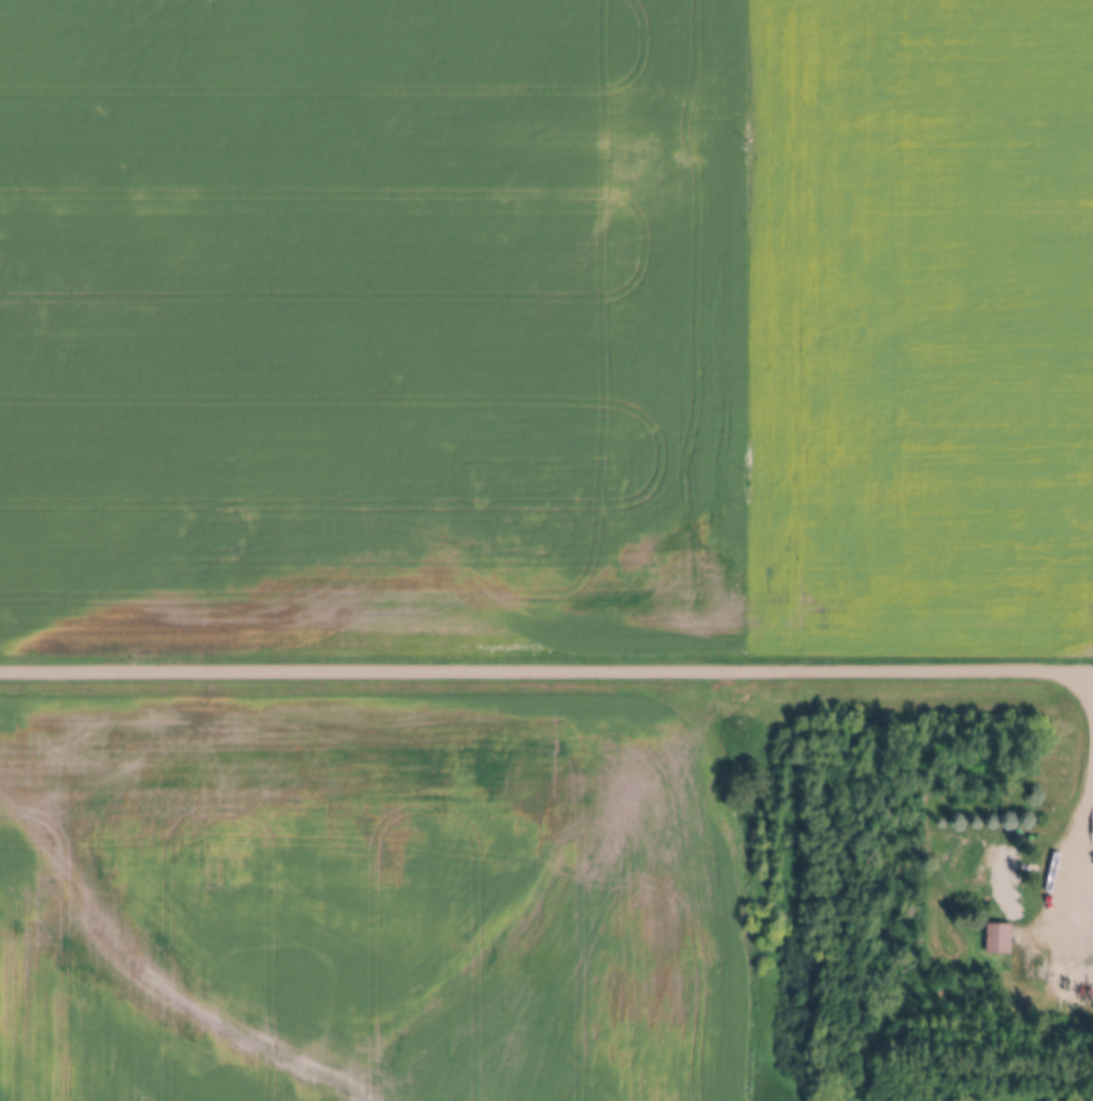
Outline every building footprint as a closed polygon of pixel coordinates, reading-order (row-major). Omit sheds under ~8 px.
[(986,861),(1014,862),(1014,882),(986,882),(986,861)] [(987,925),(1012,925),(1011,954),(986,953),(987,925)] [(1063,983),(1070,981),(1072,974),(1070,969),(1064,967),(1057,969),(1055,974),(1057,981),(1063,983)] [(1083,984),(1089,982),(1091,975),(1089,970),(1083,968),(1076,970),(1074,975),(1076,982),(1083,984)]
